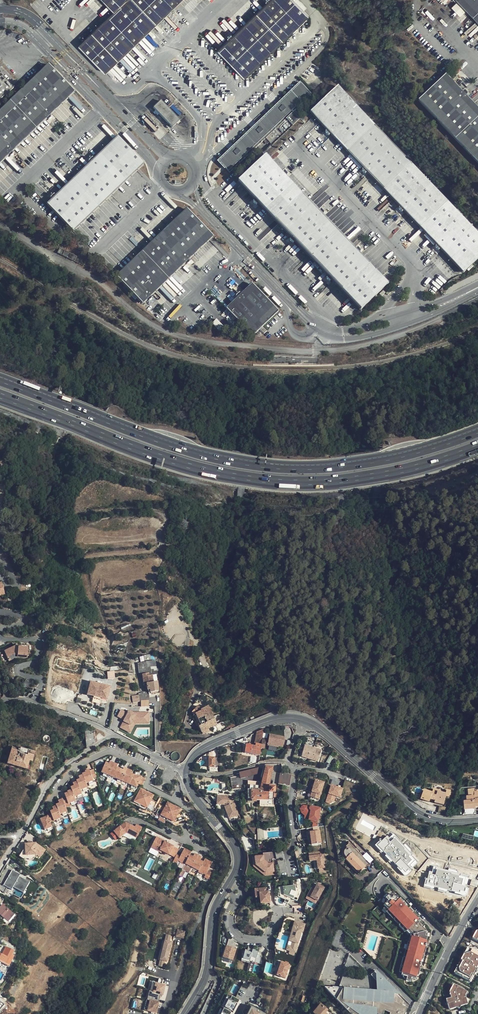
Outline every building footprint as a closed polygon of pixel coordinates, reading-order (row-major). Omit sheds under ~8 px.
[(106,72),(109,69),(157,23),(135,0),(127,0),(116,10),(80,45),(106,72)] [(116,10),(127,0),(106,0),(116,10)] [(181,0),(135,0),(157,23),(181,0)] [(309,16),(306,13),(294,0),(270,0),(218,50),(245,78),(309,16)] [(477,19),(477,0),(459,0),(477,19)] [(4,107),(30,134),(47,119),(53,113),(75,92),(49,64),(4,107)] [(454,139),(477,117),(477,110),(466,98),(460,91),(445,75),(418,102),(454,139)] [(5,78),(2,81),(0,79),(0,99),(13,88),(5,78)] [(290,110),(293,112),(311,95),(300,84),(263,118),(265,120),(292,94),(299,101),(290,110)] [(374,125),(337,87),(310,113),(326,129),(332,135),(347,151),(374,125)] [(465,87),(460,91),(466,98),(471,94),(465,87)] [(274,148),(284,139),(292,130),(301,122),(293,112),(290,110),(299,101),(292,94),(265,120),(263,118),(256,125),(258,127),(253,131),(251,129),(234,146),(235,148),(231,153),(229,151),(218,161),(229,173),(266,138),(274,148)] [(179,120),(161,100),(153,107),(172,127),(179,120)] [(0,111),(0,163),(9,155),(15,149),(30,134),(4,107),(0,111)] [(53,113),(47,119),(51,123),(57,118),(53,113)] [(477,164),(477,117),(454,139),(477,164)] [(411,163),(374,125),(347,151),(362,167),(368,174),(384,190),(411,163)] [(332,135),(326,129),(321,133),(327,139),(332,135)] [(99,207),(137,170),(143,164),(117,137),(114,140),(96,157),(90,164),(73,180),(99,207)] [(19,154),(15,149),(9,155),(13,159),(19,154)] [(90,164),(96,157),(91,153),(85,159),(90,164)] [(333,280),(358,307),(361,310),(388,284),(385,281),(360,255),(354,249),(323,216),(317,210),(287,178),(281,172),(266,156),(238,182),(242,185),(254,198),(260,204),(290,236),(296,242),(327,275),(333,280)] [(448,201),(411,163),(384,190),(399,205),(405,212),(420,228),(448,201)] [(368,174),(362,167),(358,172),(364,178),(368,174)] [(285,168),(281,172),(287,178),(291,174),(285,168)] [(74,231),(99,207),(73,180),(58,194),(51,201),(48,204),(74,231)] [(51,201),(58,194),(53,190),(47,196),(51,201)] [(260,204),(254,198),(249,202),(255,209),(260,204)] [(448,201),(420,228),(436,244),(442,250),(460,269),(463,272),(477,258),(477,233),(448,201)] [(401,216),(405,212),(399,205),(395,210),(401,216)] [(322,206),(317,210),(323,216),(328,212),(322,206)] [(190,258),(209,240),(212,236),(187,209),(180,216),(142,252),(168,279),(184,264),(190,258)] [(292,247),(296,242),(290,236),(286,240),(292,247)] [(354,249),(360,255),(365,250),(359,244),(354,249)] [(438,254),(442,250),(436,244),(432,247),(438,254)] [(80,259),(59,249),(57,254),(78,264),(80,259)] [(152,294),(168,279),(142,252),(117,276),(143,303),(146,300),(152,294)] [(195,262),(190,258),(184,264),(188,268),(195,262)] [(328,285),(333,280),(327,275),(323,279),(328,285)] [(243,294),(237,300),(227,309),(253,336),(279,312),(253,285),(243,294)] [(232,295),(237,300),(243,294),(238,289),(232,295)] [(156,298),(152,294),(146,300),(150,304),(156,298)] [(220,332),(225,328),(217,319),(212,323),(220,332)] [(10,662),(29,653),(25,645),(20,648),(17,644),(4,650),(10,662)] [(78,691),(83,674),(59,668),(54,685),(78,691)] [(148,676),(149,676),(148,673),(142,673),(143,682),(148,682),(150,682),(150,684),(151,684),(150,679),(148,679),(148,677),(148,676)] [(157,675),(149,676),(148,676),(148,677),(148,679),(150,679),(151,684),(150,684),(151,688),(151,692),(159,692),(157,675)] [(103,695),(102,700),(108,701),(112,688),(105,687),(105,688),(98,686),(98,685),(92,683),(89,695),(95,696),(96,693),(103,695)] [(139,695),(139,696),(140,702),(141,708),(149,708),(147,694),(139,695)] [(69,702),(67,709),(75,711),(77,704),(69,702)] [(202,713),(196,716),(201,727),(199,728),(201,734),(218,726),(209,708),(202,711),(202,713)] [(126,722),(129,716),(128,715),(123,712),(119,718),(126,722)] [(129,716),(126,722),(123,727),(130,730),(134,724),(150,724),(150,716),(135,716),(129,713),(128,715),(129,716)] [(130,730),(123,727),(122,728),(131,734),(136,725),(150,725),(150,724),(134,724),(130,730)] [(87,749),(97,742),(95,730),(84,727),(87,749)] [(259,732),(256,733),(254,746),(261,748),(262,741),(264,730),(263,730),(261,731),(259,732)] [(271,737),(269,748),(280,749),(280,748),(284,749),(286,739),(271,737)] [(252,746),(250,755),(260,757),(261,750),(261,748),(254,746),(252,746)] [(29,770),(35,752),(20,748),(19,750),(12,748),(7,764),(29,770)] [(318,765),(321,757),(305,751),(302,758),(318,765)] [(238,769),(241,759),(235,758),(232,768),(238,769)] [(104,774),(109,777),(116,763),(111,761),(110,763),(107,761),(102,772),(105,773),(104,774)] [(116,763),(109,777),(113,779),(114,777),(117,778),(121,768),(117,766),(118,764),(116,763)] [(117,781),(123,783),(130,769),(125,767),(124,769),(121,768),(117,778),(118,779),(117,781)] [(273,768),(265,767),(261,783),(248,781),(248,800),(252,800),(252,804),(256,804),(257,801),(272,801),(272,800),(273,800),(273,798),(276,799),(276,795),(275,794),(276,787),(274,787),(274,785),(269,785),(273,768)] [(128,783),(131,785),(136,775),(132,773),(133,770),(130,769),(123,783),(127,785),(128,783)] [(84,775),(85,777),(88,785),(90,784),(91,786),(96,784),(94,780),(99,778),(96,771),(91,772),(91,771),(87,772),(87,774),(84,775)] [(280,774),(278,785),(287,786),(288,775),(280,774)] [(139,785),(143,786),(146,778),(139,775),(138,776),(136,775),(131,785),(133,785),(132,787),(137,789),(139,785)] [(78,781),(79,783),(82,791),(85,790),(85,793),(90,791),(88,785),(85,777),(81,778),(82,780),(78,781)] [(324,785),(315,782),(312,794),(314,795),(312,799),(319,801),(324,785)] [(73,789),(74,791),(76,799),(79,798),(79,799),(84,797),(82,791),(79,783),(75,784),(76,787),(73,789)] [(140,806),(140,807),(147,811),(148,808),(152,810),(154,806),(160,809),(158,813),(162,815),(160,818),(166,820),(177,825),(187,822),(184,814),(180,812),(181,808),(142,788),(134,803),(140,806)] [(342,791),(331,788),(325,804),(329,805),(333,803),(335,798),(340,800),(342,791)] [(461,799),(463,792),(459,791),(458,795),(452,793),(453,792),(445,790),(444,793),(435,790),(432,800),(440,802),(441,800),(446,802),(446,803),(455,806),(457,798),(461,799)] [(67,798),(63,799),(64,801),(66,807),(73,805),(73,807),(79,805),(76,799),(74,791),(69,793),(69,794),(66,795),(67,798)] [(218,807),(226,808),(226,806),(227,805),(228,805),(228,807),(229,807),(229,808),(227,809),(231,822),(240,819),(235,800),(219,799),(218,807)] [(61,805),(58,806),(59,807),(62,816),(64,815),(65,818),(70,816),(66,807),(64,801),(60,802),(61,805)] [(299,811),(300,813),(307,819),(306,820),(307,820),(313,822),(315,822),(317,809),(306,807),(304,808),(303,806),(301,806),(299,807),(298,808),(299,809),(299,810),(299,811)] [(55,811),(52,812),(53,815),(55,819),(51,820),(52,824),(58,822),(58,823),(64,821),(62,816),(59,807),(54,808),(55,811)] [(456,816),(458,809),(451,807),(449,814),(456,816)] [(49,833),(55,831),(52,824),(51,820),(55,819),(53,815),(49,817),(50,818),(45,819),(46,820),(42,821),(46,831),(48,830),(49,833)] [(135,829),(136,826),(129,823),(125,826),(123,824),(114,830),(120,838),(128,832),(136,837),(139,832),(135,829)] [(306,833),(316,831),(316,828),(312,829),(305,830),(303,830),(305,846),(308,846),(306,833)] [(316,831),(306,833),(308,846),(318,844),(316,831)] [(410,868),(418,861),(398,840),(399,839),(394,833),(389,837),(388,836),(382,841),(381,839),(376,844),(404,875),(406,876),(407,875),(412,870),(412,869),(411,869),(410,868)] [(174,845),(165,840),(157,835),(152,845),(156,846),(155,848),(163,853),(164,851),(170,854),(174,845)] [(372,863),(349,839),(340,847),(353,860),(355,857),(366,869),(372,863)] [(37,843),(25,843),(25,856),(44,856),(44,846),(37,846),(37,843)] [(190,854),(191,851),(185,847),(180,855),(177,853),(173,861),(176,863),(178,859),(180,860),(180,862),(184,864),(185,863),(190,854)] [(191,868),(198,854),(195,852),(193,856),(190,854),(185,863),(187,864),(187,865),(191,868)] [(275,852),(262,853),(263,855),(264,855),(264,860),(268,863),(273,863),(272,859),(276,859),(275,852)] [(321,852),(313,853),(313,857),(306,858),(306,863),(315,862),(316,870),(323,869),(321,852)] [(202,856),(198,854),(191,868),(196,870),(197,869),(199,870),(203,861),(200,860),(202,856)] [(264,855),(251,857),(252,867),(265,876),(275,875),(273,863),(268,863),(264,860),(264,855)] [(212,862),(205,858),(203,861),(199,870),(198,872),(202,874),(203,873),(205,874),(204,877),(208,879),(212,871),(208,870),(212,862)] [(466,887),(468,876),(440,869),(441,868),(433,866),(432,872),(429,871),(427,878),(426,878),(424,885),(464,896),(466,896),(467,895),(468,888),(468,887),(467,887),(466,888),(466,887)] [(12,870),(4,885),(12,889),(13,887),(24,893),(31,880),(12,870)] [(472,879),(470,885),(477,887),(477,884),(477,881),(472,879)] [(325,888),(317,884),(314,889),(311,887),(305,899),(316,904),(325,888)] [(279,888),(278,897),(285,900),(289,901),(291,898),(297,901),(301,892),(300,885),(279,888)] [(267,892),(267,888),(254,890),(255,899),(259,898),(260,905),(270,903),(269,892),(267,892)] [(389,901),(385,905),(386,906),(410,932),(412,931),(413,932),(414,936),(413,939),(411,938),(411,940),(410,943),(401,972),(401,975),(406,977),(406,980),(409,981),(410,978),(415,979),(416,975),(418,976),(420,968),(418,968),(419,965),(420,965),(421,965),(421,964),(421,963),(420,962),(420,959),(422,960),(424,955),(422,954),(424,948),(425,947),(426,946),(426,945),(426,944),(425,944),(427,937),(425,937),(425,935),(424,932),(422,929),(424,927),(420,924),(421,923),(420,921),(420,920),(418,920),(417,920),(411,914),(413,913),(409,909),(408,910),(406,909),(407,908),(407,907),(406,906),(405,905),(404,906),(402,904),(403,903),(398,897),(397,899),(394,896),(393,898),(390,895),(387,898),(389,901)] [(309,901),(305,907),(305,911),(311,911),(316,904),(305,899),(309,901)] [(14,913),(3,904),(0,908),(0,916),(7,921),(14,913)] [(430,910),(444,919),(447,913),(433,905),(430,910)] [(410,932),(386,906),(384,908),(409,935),(408,939),(411,940),(411,938),(413,939),(414,936),(413,932),(412,931),(410,932)] [(295,921),(293,926),(291,927),(290,929),(291,931),(288,941),(292,942),(290,946),(289,950),(295,952),(302,931),(303,932),(305,924),(295,921)] [(177,929),(176,937),(184,938),(185,930),(177,929)] [(170,936),(165,935),(164,941),(159,961),(158,967),(163,968),(164,962),(165,960),(167,960),(171,944),(168,944),(169,942),(170,936)] [(401,972),(410,943),(407,942),(399,972),(401,972)] [(236,948),(226,945),(222,957),(232,960),(236,948)] [(13,955),(15,951),(6,947),(4,950),(6,951),(4,955),(3,954),(0,953),(0,962),(1,962),(0,964),(0,969),(3,970),(6,964),(7,965),(12,954),(13,955)] [(477,960),(477,954),(468,948),(466,949),(462,957),(463,958),(462,961),(460,965),(458,964),(453,972),(454,974),(467,980),(470,974),(473,975),(473,976),(476,970),(477,966),(477,962),(477,961),(477,960)] [(256,954),(257,952),(247,949),(245,954),(242,953),(240,960),(248,962),(250,957),(255,958),(256,954)] [(276,969),(275,974),(285,977),(289,964),(281,961),(278,969),(276,969)] [(342,989),(336,1000),(350,1013),(368,1013),(375,1007),(379,1009),(377,1013),(382,1013),(384,1010),(389,1013),(404,1013),(405,1011),(407,1008),(393,1001),(393,993),(394,988),(375,969),(370,974),(377,981),(376,991),(342,989)] [(163,995),(164,986),(156,984),(154,993),(150,992),(148,992),(146,1001),(149,1001),(147,1011),(156,1013),(160,995),(163,995)] [(463,1005),(461,998),(460,995),(463,994),(464,991),(452,984),(448,992),(450,997),(446,999),(445,1001),(447,1008),(449,1009),(456,1007),(457,1008),(458,1005),(460,1006),(463,1005)] [(337,989),(324,988),(336,1000),(342,989),(337,989)] [(239,999),(233,996),(231,999),(229,998),(225,1006),(233,1011),(239,999)] [(323,1012),(326,1009),(320,1004),(312,1013),(313,1013),(326,1013),(323,1012)] [(252,1005),(247,1013),(266,1013),(267,1013),(252,1005)]
